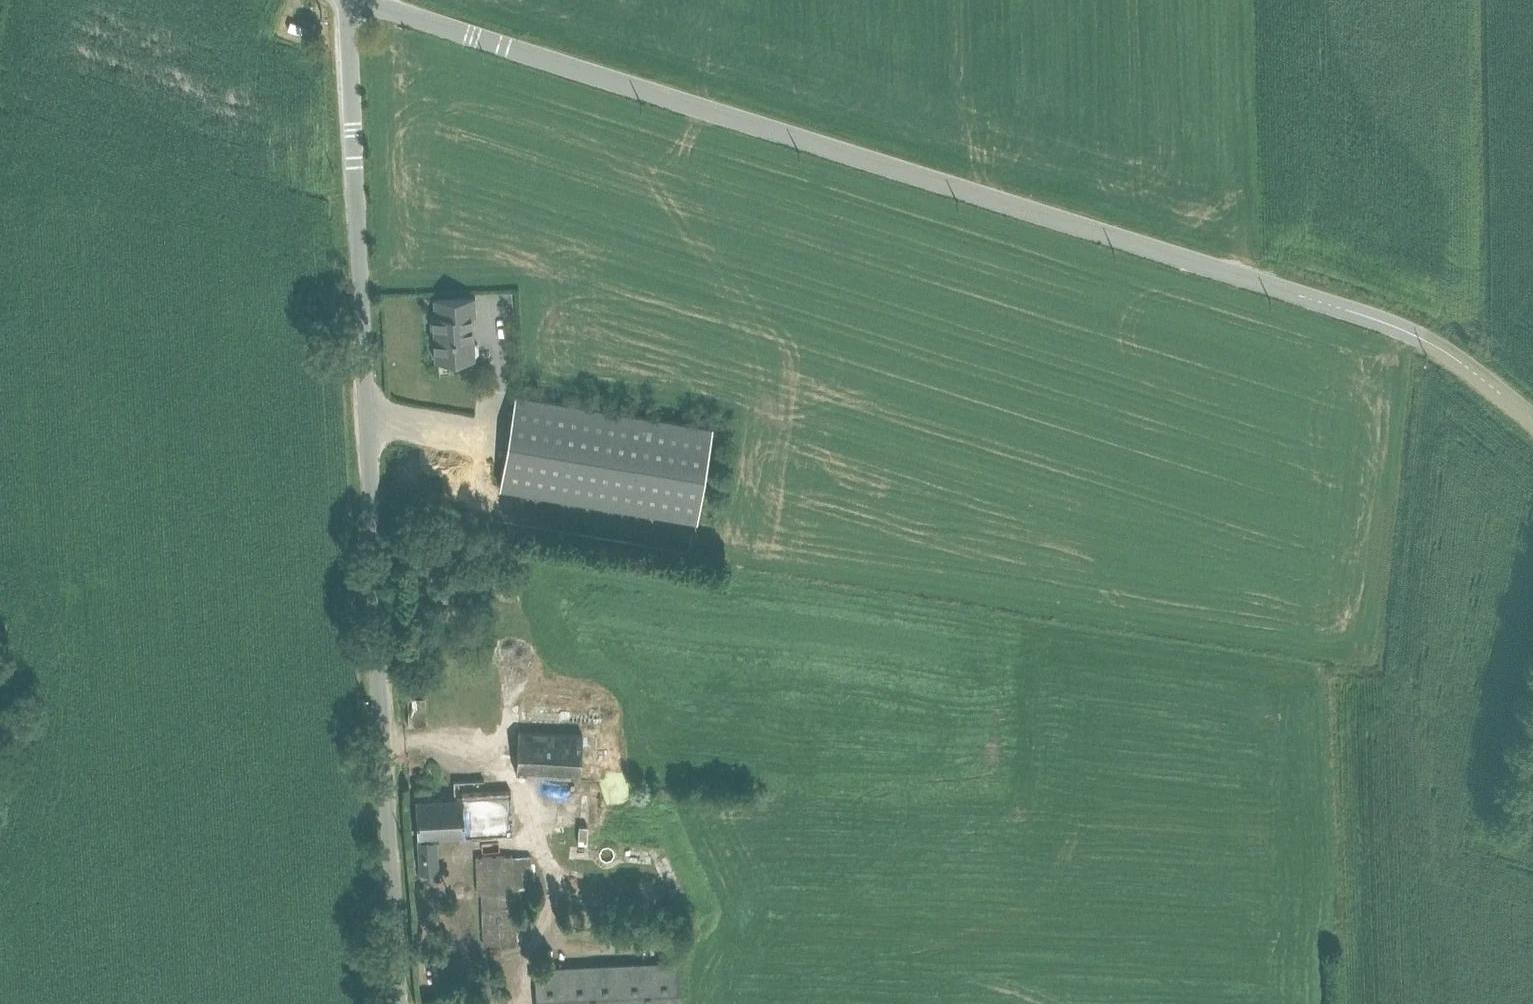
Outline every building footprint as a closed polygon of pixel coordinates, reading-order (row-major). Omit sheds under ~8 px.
[(303,26),(289,21),(286,30),(300,35),(303,26)] [(308,34),(325,36),(327,24),(311,21),(308,34)] [(475,295),(431,297),(431,312),(423,313),(423,331),(431,330),(432,361),(477,360),(475,295)] [(712,425),(513,391),(496,487),(696,521),(712,425)] [(612,748),(614,702),(517,699),(515,772),(585,774),(586,747),(612,748)] [(515,834),(515,789),(416,790),(418,874),(440,874),(439,834),(515,834)] [(539,857),(470,857),(470,896),(489,896),(489,957),(522,957),(522,896),(539,896),(539,857)] [(676,965),(538,971),(539,1003),(678,1003),(676,965)]
